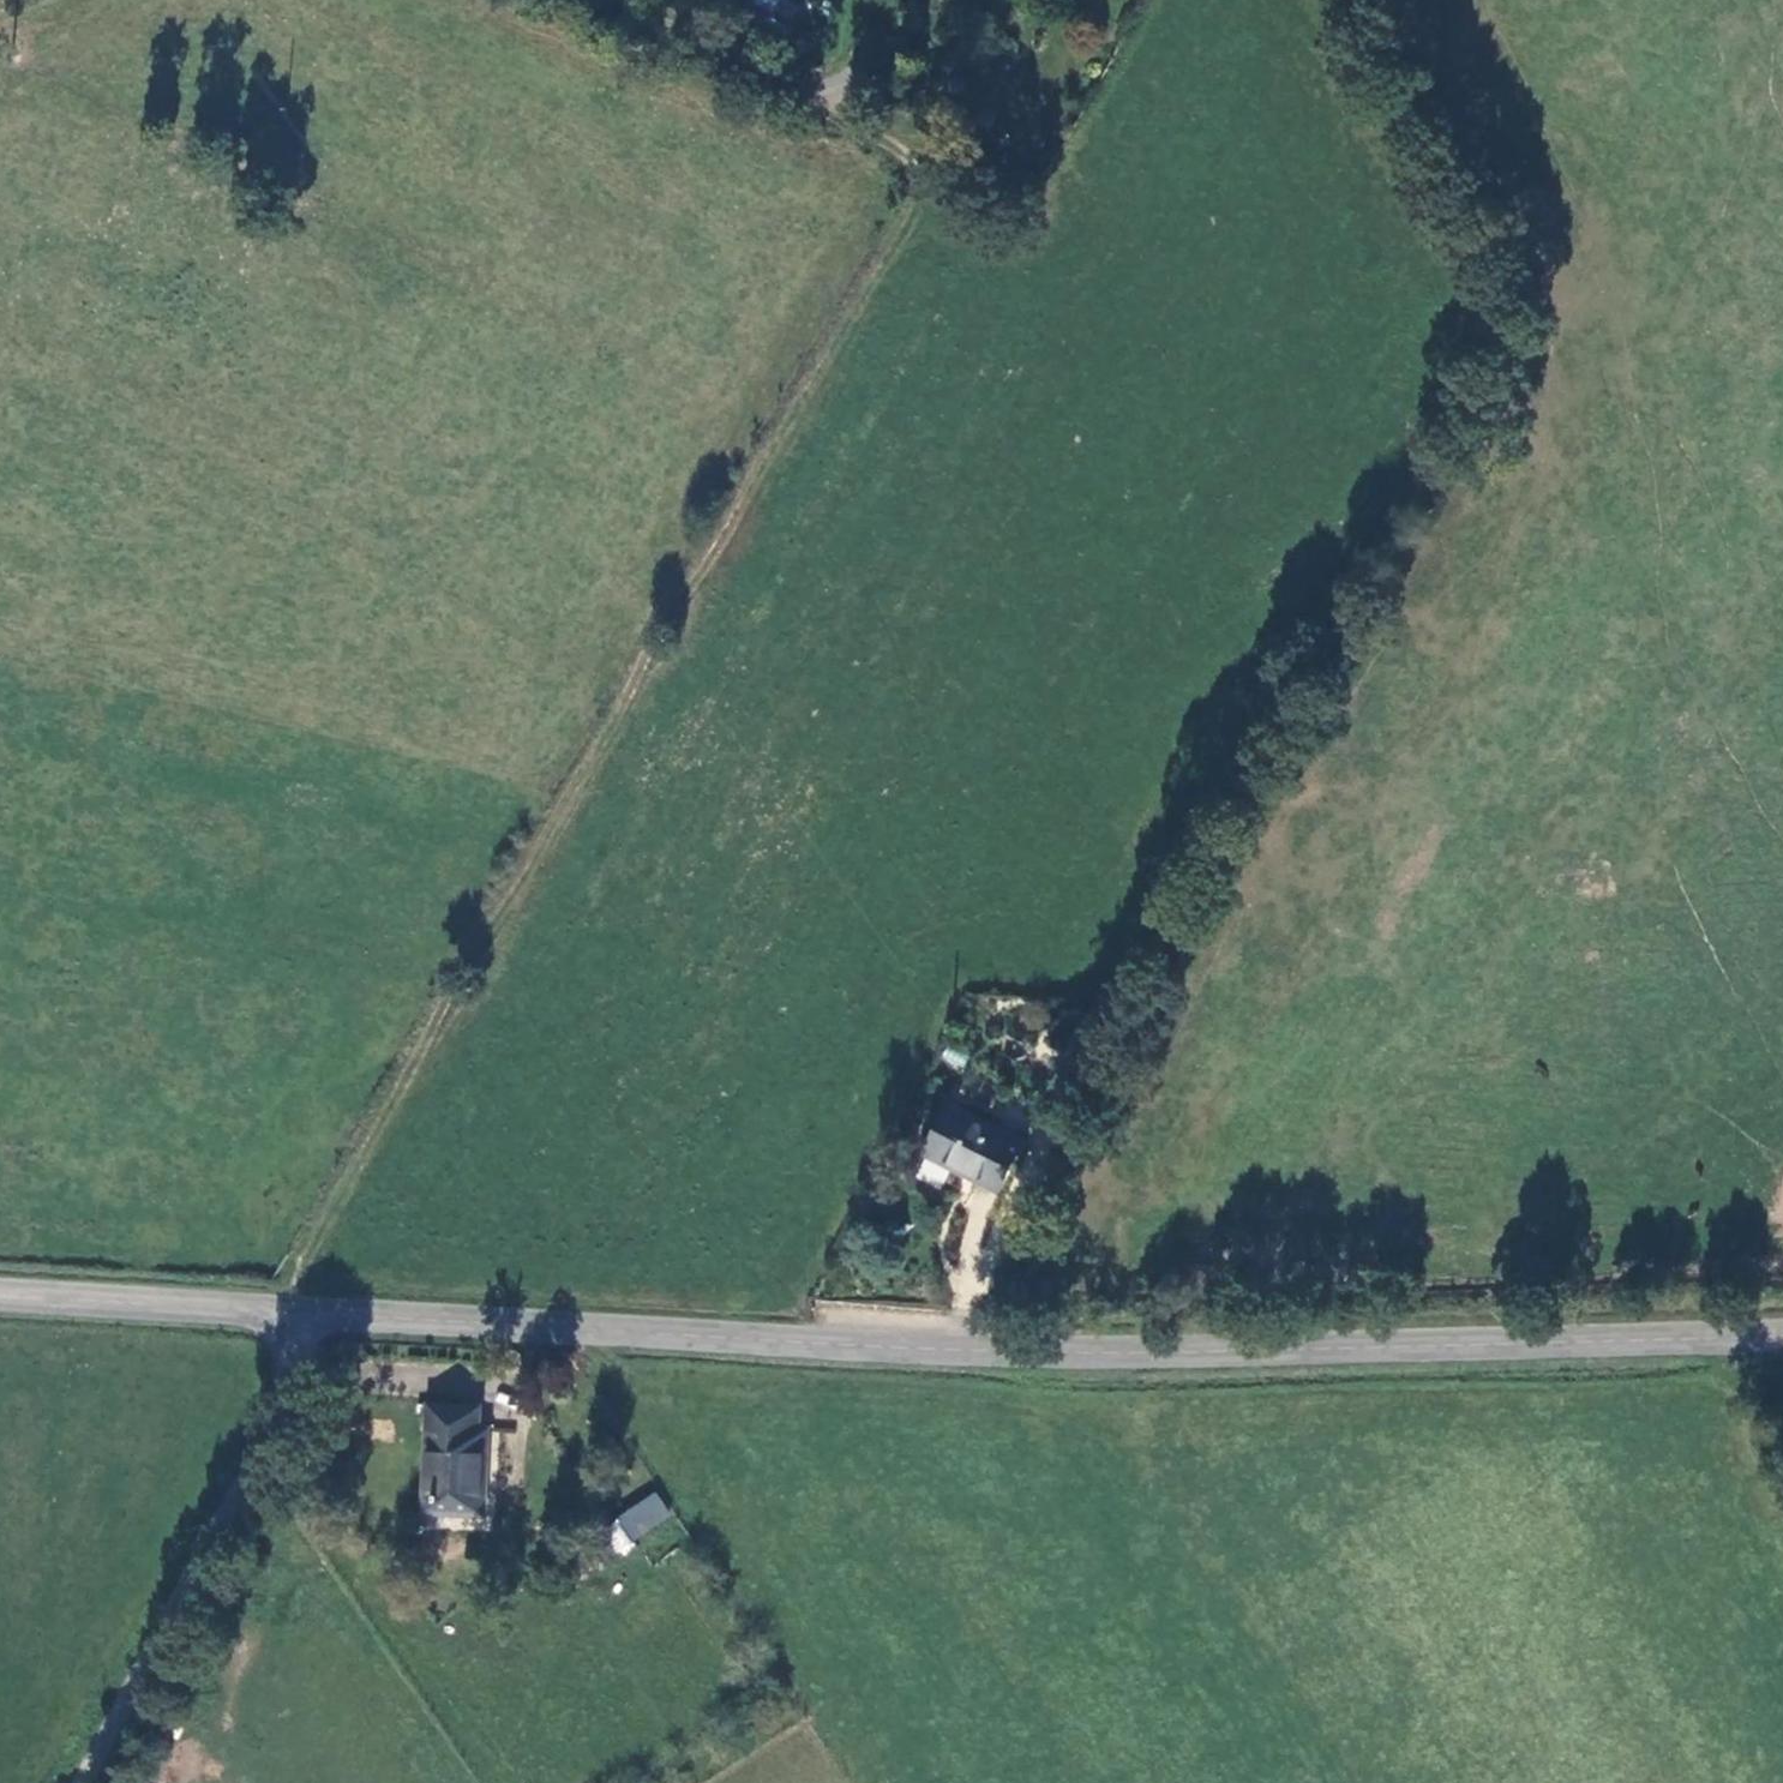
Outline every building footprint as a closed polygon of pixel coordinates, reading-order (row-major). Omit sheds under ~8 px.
[(926,1148),(1002,1193),(1030,1147),(953,1102),(926,1148)] [(480,1409),(430,1406),(426,1515),(485,1515),(488,1432),(480,1431),(480,1409)] [(609,1521),(625,1546),(672,1516),(656,1491),(609,1521)]
